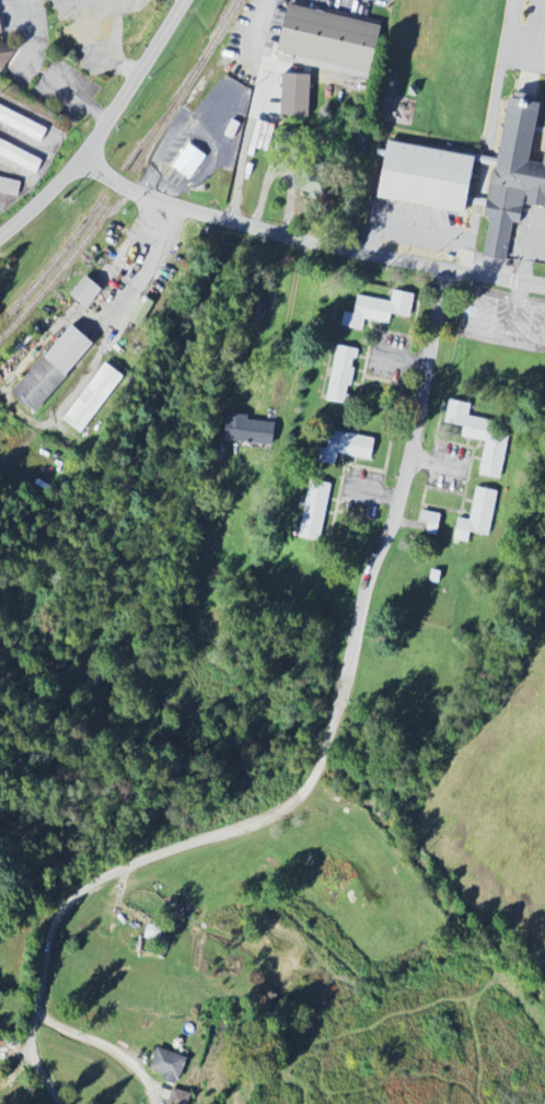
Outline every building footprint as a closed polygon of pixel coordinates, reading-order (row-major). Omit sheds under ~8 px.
[(289,4),(384,27),(373,72),(278,50),(289,4)] [(17,50),(0,42),(0,71),(5,73),(17,50)] [(312,75),(284,74),(283,116),(311,117),(312,75)] [(532,163),(542,103),(509,98),(490,219),(491,219),(484,258),(508,262),(514,224),(523,225),(526,205),(544,208),(544,165),(532,163)] [(0,106),(0,123),(42,144),(49,130),(0,106)] [(38,174),(44,161),(0,140),(0,157),(38,174)] [(207,155),(187,144),(173,169),(193,180),(207,155)] [(471,214),(479,157),(391,144),(382,201),(471,214)] [(311,199),(326,200),(328,173),(297,172),(296,191),(311,192),(311,199)] [(22,183),(0,178),(0,193),(18,198),(22,183)] [(72,296),(90,309),(104,290),(87,276),(72,296)] [(414,295),(393,292),(391,302),(357,297),(354,315),(344,313),(341,328),(362,331),(364,320),(390,324),(391,315),(410,318),(414,295)] [(14,394),(37,414),(96,345),(73,325),(14,394)] [(328,402),(349,405),(356,349),(335,347),(328,402)] [(63,420),(82,434),(125,377),(105,363),(63,420)] [(502,480),(509,434),(493,432),(495,421),(469,417),(471,405),(450,401),(446,424),(465,427),(463,439),(486,442),(481,476),(502,480)] [(277,421),(228,419),(227,442),(276,445),(277,421)] [(338,455),(372,461),(377,439),(331,431),(328,450),(317,448),(315,462),(336,466),(338,455)] [(321,541),(332,485),(310,481),(299,536),(321,541)] [(498,492),(476,489),(471,521),(459,519),(455,540),(470,543),(471,533),(490,537),(498,492)] [(428,524),(426,534),(438,536),(442,515),(424,512),(422,523),(428,524)] [(151,1071),(165,1075),(163,1080),(180,1085),(188,1057),(158,1049),(151,1071)] [(193,1095),(173,1089),(168,1103),(190,1103),(193,1095)]
